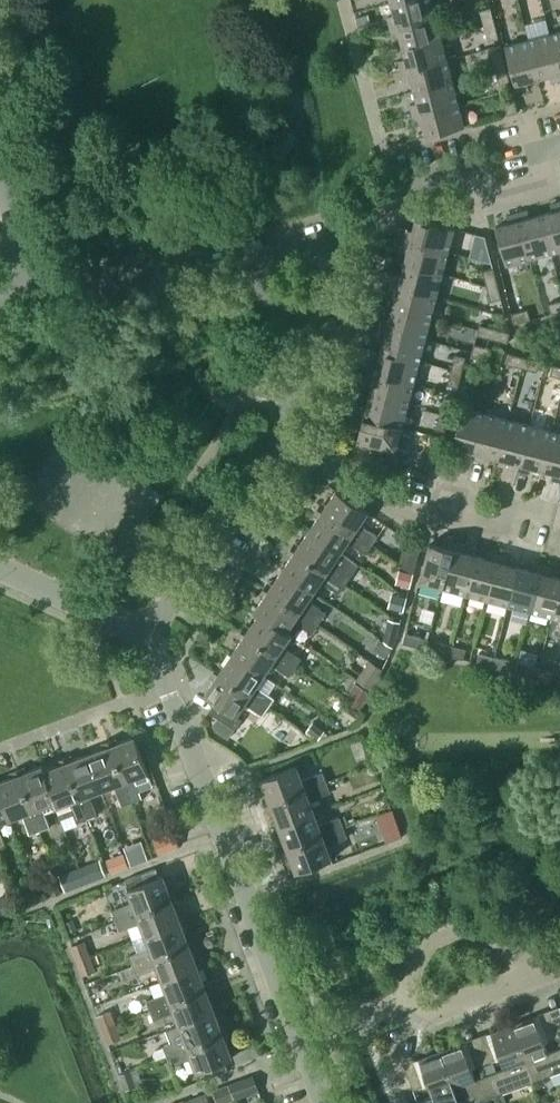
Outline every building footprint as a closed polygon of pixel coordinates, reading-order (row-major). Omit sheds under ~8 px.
[(432,0),(401,0),(391,3),(394,14),(387,16),(390,26),(436,14),(432,0)] [(494,22),(490,6),(480,9),(484,24),(494,22)] [(442,36),(436,14),(390,26),(393,37),(400,35),(403,47),(442,36)] [(494,22),(484,24),(489,40),(499,37),(494,22)] [(550,33),(559,72),(559,31),(550,33)] [(538,78),(550,74),(552,82),(559,80),(559,72),(550,33),(528,39),(538,78)] [(447,59),(442,36),(403,47),(406,58),(399,60),(401,71),(447,59)] [(527,80),(538,78),(528,39),(505,45),(517,91),(529,88),(527,80)] [(505,66),(501,50),(492,53),(496,68),(505,66)] [(411,79),(414,91),(453,81),(447,59),(401,71),(404,81),(411,79)] [(500,83),(510,81),(505,66),(496,68),(500,83)] [(459,103),(453,81),(414,91),(417,102),(410,104),(413,115),(459,103)] [(514,96),(513,96),(503,99),(507,114),(518,112),(514,96)] [(465,126),(459,103),(413,115),(416,125),(423,123),(426,136),(465,126)] [(559,250),(559,201),(551,203),(553,210),(541,213),(551,252),(559,250)] [(528,209),(517,212),(529,258),(551,252),(541,213),(530,216),(528,209)] [(506,264),(529,258),(517,212),(507,215),(509,222),(496,225),(506,264)] [(449,251),(454,229),(455,228),(416,218),(413,230),(405,228),(402,238),(449,251)] [(390,235),(402,238),(405,228),(393,225),(390,235)] [(443,273),(449,251),(402,238),(400,249),(407,251),(404,262),(443,273)] [(437,295),(443,273),(404,262),(401,274),(394,272),(391,283),(437,295)] [(496,283),(492,268),(482,270),(486,286),(496,283)] [(383,280),(391,283),(394,272),(383,269),(380,280),(383,280)] [(381,290),(389,292),(391,283),(383,280),(381,290)] [(431,317),(437,295),(391,283),(388,293),(395,295),(392,306),(431,317)] [(490,301),(500,298),(496,283),(486,286),(490,301)] [(559,311),(559,300),(546,304),(549,314),(559,311)] [(425,339),(431,317),(392,306),(389,318),(382,316),(379,327),(425,339)] [(531,318),(528,308),(513,312),(516,323),(531,318)] [(507,342),(510,332),(480,324),(477,333),(507,342)] [(420,361),(425,339),(379,327),(377,337),(384,339),(381,350),(420,361)] [(486,346),(475,344),(472,353),(484,356),(486,346)] [(414,383),(420,361),(381,350),(378,362),(371,360),(368,371),(414,383)] [(525,357),(510,353),(507,363),(522,368),(525,357)] [(462,372),(466,357),(456,354),(452,369),(462,372)] [(525,357),(522,368),(537,372),(540,361),(525,357)] [(553,364),(551,374),(559,377),(559,366),(553,364)] [(448,384),(458,387),(462,372),(452,369),(448,384)] [(408,405),(414,383),(368,371),(365,381),(372,383),(369,395),(408,405)] [(402,427),(408,405),(369,395),(366,406),(359,404),(356,415),(402,427)] [(451,415),(455,400),(445,397),(441,413),(451,415)] [(474,458),(486,413),(463,406),(453,445),(465,448),(463,456),(474,458)] [(436,428),(447,431),(451,415),(441,413),(436,428)] [(486,454),(498,457),(508,418),(486,413),(474,458),(484,461),(486,454)] [(396,450),(402,427),(356,415),(353,425),(361,427),(357,439),(396,450)] [(518,470),(530,424),(508,418),(498,457),(509,460),(507,467),(518,470)] [(530,465),(542,468),(552,430),(530,424),(518,470),(528,473),(530,465)] [(552,430),(542,468),(553,471),(551,479),(559,481),(559,432),(552,430)] [(436,471),(440,456),(430,454),(426,469),(436,471)] [(360,523),(368,511),(336,489),(322,510),(372,544),(378,535),(360,523)] [(372,544),(322,510),(309,530),(340,551),(347,541),(366,553),(372,544)] [(359,564),(340,551),(309,530),(295,550),(345,584),(359,564)] [(419,581),(442,587),(455,541),(444,538),(442,546),(429,542),(419,581)] [(442,587),(464,593),(475,554),(463,551),(465,544),(455,541),(442,587)] [(413,568),(420,546),(408,543),(402,565),(413,568)] [(345,584),(295,550),(282,570),(313,591),(320,581),(339,593),(345,584)] [(464,593),(486,599),(499,553),(488,550),(486,557),(475,554),(464,593)] [(486,599),(508,605),(519,566),(507,563),(509,555),(499,553),(486,599)] [(508,605),(530,610),(542,564),(532,562),(530,569),(519,566),(508,605)] [(552,616),(559,587),(559,577),(551,574),(553,567),(542,564),(530,610),(552,616)] [(313,591),(282,570),(268,590),(318,624),(324,615),(306,602),(313,591)] [(410,587),(413,573),(400,570),(396,583),(410,587)] [(318,624),(268,590),(254,611),(258,614),(259,613),(290,634),(291,633),(287,630),(293,620),(312,633),(318,624)] [(388,607),(403,611),(407,597),(392,593),(388,607)] [(290,634),(259,613),(258,614),(246,633),(295,667),(302,658),(283,645),(290,634)] [(389,619),(385,631),(397,634),(400,622),(389,619)] [(429,638),(406,632),(404,642),(426,647),(429,638)] [(289,676),(295,667),(246,633),(232,653),(263,674),(271,663),(289,676)] [(374,649),(385,656),(392,646),(380,639),(374,649)] [(433,650),(448,654),(451,644),(436,640),(433,650)] [(466,648),(451,644),(448,654),(464,658),(466,648)] [(478,661),(493,665),(495,656),(480,652),(478,661)] [(263,674),(232,653),(219,673),(268,707),(275,698),(256,685),(263,674)] [(510,660),(495,656),(493,665),(508,669),(510,660)] [(383,668),(370,659),(356,679),(369,688),(383,668)] [(522,673),(537,677),(540,667),(525,663),(522,673)] [(555,671),(540,667),(537,677),(552,682),(555,671)] [(262,715),(268,707),(219,673),(205,694),(216,701),(209,711),(218,717),(234,728),(235,729),(242,719),(236,715),(244,703),(262,715)] [(356,682),(351,691),(366,700),(371,691),(356,682)] [(343,711),(355,720),(360,712),(348,704),(343,711)] [(228,738),(234,728),(218,717),(213,724),(215,729),(228,738)] [(307,730),(319,738),(325,730),(313,721),(307,730)] [(135,736),(111,745),(132,801),(142,797),(134,777),(148,771),(135,736)] [(111,745),(88,753),(102,789),(114,784),(122,805),(132,801),(111,745)] [(88,753),(66,762),(87,818),(97,814),(89,794),(102,789),(88,753)] [(66,762),(45,770),(43,770),(55,801),(54,801),(55,806),(69,801),(77,822),(87,818),(66,762)] [(42,805),(54,801),(55,801),(43,770),(45,770),(43,765),(19,774),(40,830),(50,826),(42,805)] [(261,779),(270,802),(327,781),(323,771),(302,779),(297,765),(261,779)] [(0,781),(0,792),(10,818),(22,813),(30,834),(40,830),(19,774),(0,781)] [(279,825),(314,811),(310,799),(330,791),(327,781),(270,802),(279,825)] [(10,818),(0,792),(0,822),(10,818)] [(392,809),(376,815),(381,828),(397,823),(392,809)] [(279,825),(287,847),(344,826),(340,816),(319,824),(314,811),(279,825)] [(344,826),(287,847),(296,871),(332,858),(327,844),(347,836),(344,826)] [(158,854),(180,846),(174,831),(152,839),(158,854)] [(127,850),(132,864),(148,858),(143,844),(127,850)] [(111,873),(129,866),(123,852),(106,859),(111,873)] [(94,864),(81,869),(86,882),(99,877),(94,864)] [(75,872),(62,877),(67,890),(80,885),(75,872)] [(112,910),(116,920),(172,898),(163,874),(128,888),(133,902),(112,910)] [(61,892),(56,878),(48,881),(53,895),(61,892)] [(41,900),(36,887),(23,892),(28,905),(41,900)] [(4,914),(19,908),(12,891),(0,896),(0,904),(4,914)] [(172,898),(116,920),(120,930),(141,922),(145,934),(181,921),(172,898)] [(129,955),(133,965),(189,943),(181,921),(145,934),(150,947),(129,955)] [(77,960),(91,955),(86,940),(71,945),(77,960)] [(133,965),(137,975),(158,967),(162,979),(198,966),(189,943),(133,965)] [(97,969),(91,955),(77,960),(82,975),(97,969)] [(133,965),(121,970),(125,979),(137,974),(133,965)] [(146,1000),(150,1010),(206,988),(198,966),(162,979),(167,992),(146,1000)] [(175,1012),(179,1024),(215,1011),(206,988),(150,1010),(154,1020),(175,1012)] [(102,1028),(116,1023),(111,1009),(97,1015),(102,1028)] [(167,1055),(223,1033),(215,1011),(179,1024),(168,1029),(173,1041),(163,1045),(164,1046),(167,1054),(167,1055)] [(534,1080),(559,1071),(559,1047),(548,1052),(535,1016),(513,1024),(534,1080)] [(122,1037),(116,1023),(102,1028),(108,1043),(122,1037)] [(503,1091),(534,1080),(513,1024),(491,1032),(504,1068),(497,1071),(495,1071),(490,1073),(498,1093),(503,1091)] [(232,1057),(223,1033),(167,1055),(171,1065),(192,1057),(197,1071),(232,1057)] [(463,1043),(441,1051),(460,1102),(471,1102),(498,1093),(490,1073),(476,1078),(463,1043)] [(164,1046),(156,1049),(154,1053),(156,1058),(167,1054),(164,1046)] [(441,1051),(419,1059),(432,1094),(417,1100),(418,1102),(460,1102),(441,1051)] [(480,1066),(483,1075),(490,1073),(495,1071),(497,1071),(493,1061),(480,1066)] [(138,1088),(131,1070),(120,1074),(127,1092),(138,1088)] [(230,1083),(236,1098),(258,1089),(253,1074),(230,1083)] [(213,1090),(218,1102),(223,1102),(235,1098),(229,1083),(213,1090)] [(498,1093),(502,1102),(507,1101),(503,1091),(498,1093)] [(191,1098),(193,1102),(210,1102),(206,1092),(191,1098)]
